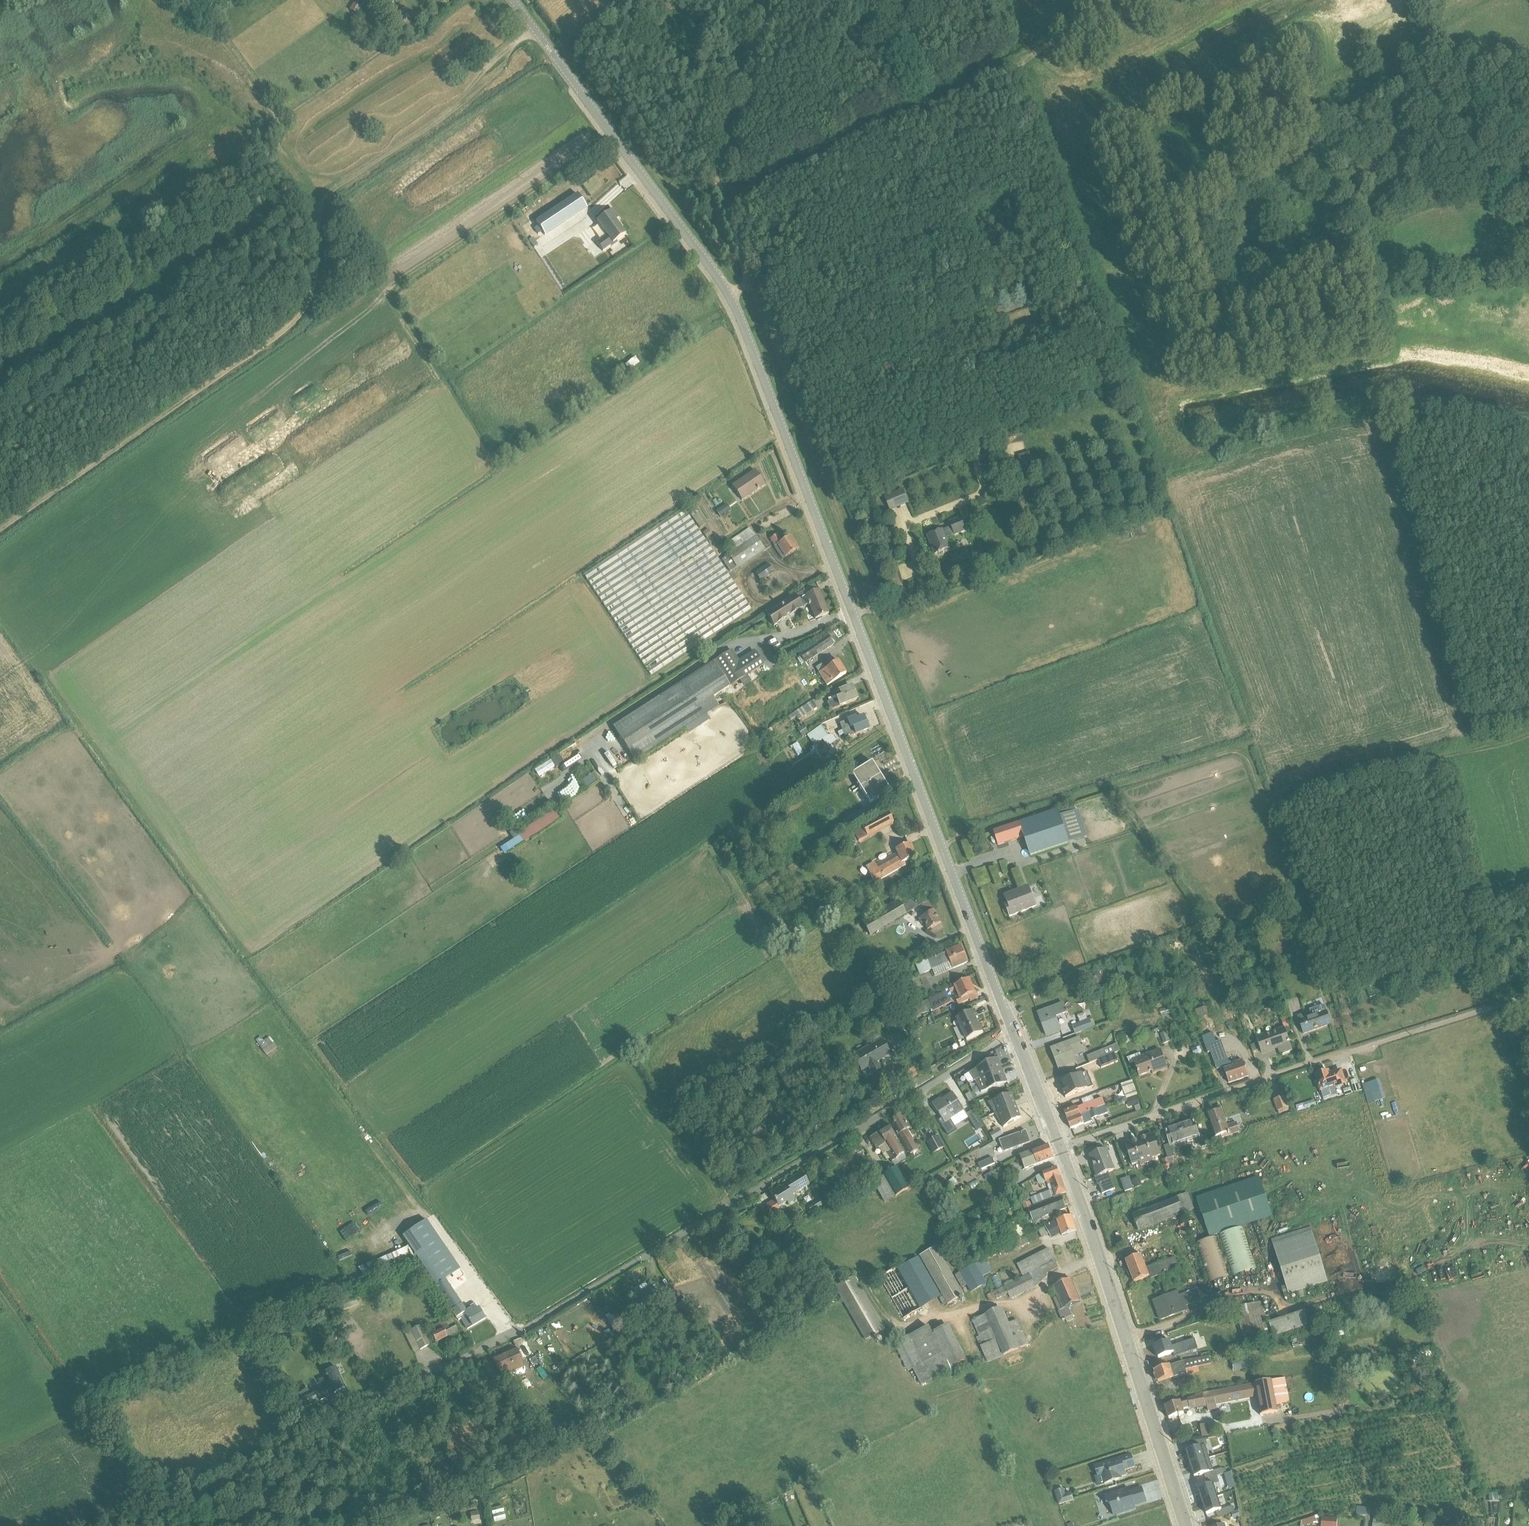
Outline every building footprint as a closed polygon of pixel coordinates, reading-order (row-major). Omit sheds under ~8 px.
[(350,10),(357,15),(364,5),(357,0),(350,10)] [(860,25),(843,32),(848,44),(865,37),(860,25)] [(556,231),(587,209),(577,194),(545,214),(534,223),(543,236),(554,229),(556,231)] [(612,210),(597,221),(607,235),(596,243),(603,252),(611,246),(612,247),(618,243),(617,242),(625,235),(615,221),(618,219),(612,210)] [(531,225),(523,230),(532,244),(539,239),(531,225)] [(720,249),(727,245),(725,243),(724,244),(721,239),(715,242),(720,249)] [(640,364),(634,358),(628,363),(627,362),(624,364),(631,372),(634,369),(633,368),(637,364),(638,366),(640,364)] [(1030,453),(1019,457),(1023,470),(1034,467),(1030,453)] [(992,468),(985,470),(989,481),(996,479),(992,468)] [(755,471),(732,486),(742,500),(765,485),(755,471)] [(892,495),(885,497),(891,511),(897,508),(892,495)] [(727,504),(716,511),(720,518),(731,510),(727,504)] [(651,676),(751,609),(684,508),(583,575),(651,676)] [(689,512),(700,528),(706,524),(696,508),(689,512)] [(951,526),(927,535),(935,555),(952,548),(948,537),(968,530),(963,516),(950,522),(951,526)] [(734,551),(755,537),(752,532),(749,528),(729,542),(731,546),(734,551)] [(707,538),(712,535),(708,529),(703,532),(707,538)] [(1127,531),(1118,533),(1121,542),(1129,540),(1127,531)] [(782,542),(777,534),(770,539),(774,547),(782,560),(798,549),(790,537),(782,542)] [(755,537),(734,551),(722,560),(730,572),(736,568),(737,569),(765,550),(756,536),(755,537)] [(761,582),(774,572),(768,563),(755,573),(761,582)] [(803,590),(796,595),(804,607),(809,605),(815,619),(829,614),(817,584),(803,590)] [(774,626),(803,608),(795,595),(766,613),(774,626)] [(801,652),(808,662),(834,644),(827,634),(801,652)] [(747,676),(764,664),(755,650),(739,660),(732,650),(613,726),(635,761),(685,728),(689,733),(709,720),(706,715),(719,707),(713,698),(740,680),(743,686),(751,681),(747,676)] [(816,668),(819,673),(827,686),(846,674),(838,661),(825,669),(822,664),(816,668)] [(837,698),(836,696),(833,698),(834,700),(827,702),(830,710),(857,700),(851,687),(838,692),(840,697),(837,698)] [(817,708),(812,701),(787,717),(789,719),(792,717),(793,719),(796,716),(799,720),(817,708)] [(839,724),(842,731),(837,732),(839,736),(844,734),(845,738),(855,734),(855,735),(868,729),(863,717),(856,720),(855,717),(839,724)] [(802,737),(808,733),(803,725),(797,729),(802,737)] [(822,739),(827,747),(836,740),(833,735),(828,735),(821,725),(807,735),(810,740),(813,738),(816,744),(822,739)] [(763,737),(773,731),(770,726),(760,733),(763,737)] [(792,746),(798,756),(803,753),(797,743),(792,746)] [(568,762),(571,767),(587,758),(584,753),(568,762)] [(540,776),(558,767),(554,759),(536,769),(540,776)] [(860,788),(880,775),(872,762),(851,774),(860,788)] [(587,788),(597,781),(593,774),(583,781),(587,788)] [(880,775),(860,788),(870,804),(890,792),(880,775)] [(577,777),(568,782),(573,791),(582,786),(577,777)] [(531,809),(517,813),(520,822),(533,818),(531,809)] [(864,809),(838,825),(841,831),(868,815),(864,809)] [(1031,856),(1084,838),(1074,809),(1059,813),(1058,810),(994,831),(998,845),(1024,837),(1031,856)] [(513,839),(500,848),(504,855),(559,819),(553,810),(519,833),(516,828),(509,833),(513,839)] [(862,827),(853,831),(859,843),(895,824),(888,812),(862,826),(862,827)] [(875,883),(905,866),(904,862),(915,858),(909,844),(895,849),(896,854),(876,865),(874,862),(866,866),(875,883)] [(1010,917),(1036,906),(1033,898),(1030,899),(1025,887),(1005,895),(1008,903),(1009,903),(1010,907),(1007,909),(1010,917)] [(897,900),(861,921),(867,931),(862,934),(864,938),(869,936),(870,936),(918,907),(913,897),(900,905),(897,900)] [(926,926),(925,927),(928,931),(941,923),(928,900),(921,905),(926,914),(917,919),(921,925),(924,923),(926,926)] [(1316,951),(1311,934),(1306,935),(1311,953),(1316,951)] [(961,946),(946,952),(928,960),(928,959),(915,964),(920,975),(933,970),(935,976),(968,963),(961,946)] [(1289,949),(1285,954),(1291,958),(1295,952),(1289,949)] [(1317,957),(1311,959),(1312,963),(1311,963),(1313,971),(1321,969),(1319,961),(1318,961),(1317,957)] [(1126,966),(1117,968),(1121,981),(1127,979),(1125,972),(1127,971),(1126,966)] [(1109,970),(1094,974),(1098,984),(1112,980),(1109,970)] [(948,988),(950,993),(956,990),(959,997),(955,998),(958,1005),(970,1000),(968,996),(975,993),(969,979),(948,988)] [(1184,991),(1178,980),(1172,983),(1178,994),(1184,991)] [(1141,1000),(1147,994),(1141,988),(1135,994),(1141,1000)] [(934,1012),(952,1002),(946,991),(928,1001),(932,1009),(934,1012)] [(979,998),(976,992),(975,993),(968,996),(970,1000),(971,1002),(979,998)] [(978,1012),(989,1009),(985,999),(974,1002),(978,1012)] [(927,1000),(913,1008),(918,1017),(929,1011),(932,1009),(928,1001),(927,1000)] [(1240,1015),(1248,1012),(1244,1001),(1236,1004),(1240,1015)] [(1057,1018),(1068,1013),(1064,1004),(1038,1014),(1046,1036),(1061,1031),(1057,1018)] [(1305,1013),(1297,1016),(1303,1034),(1331,1025),(1326,1010),(1324,1005),(1310,1010),(1311,1015),(1307,1017),(1305,1013)] [(1171,1006),(1160,1010),(1162,1016),(1173,1012),(1171,1006)] [(1197,1009),(1200,1018),(1210,1015),(1207,1006),(1197,1009)] [(967,1041),(983,1033),(979,1024),(979,1025),(976,1019),(978,1018),(975,1011),(956,1019),(967,1041)] [(1084,1011),(1073,1015),(1077,1024),(1072,1026),(1075,1035),(1093,1028),(1090,1020),(1088,1020),(1084,1011)] [(1284,1027),(1290,1025),(1288,1018),(1281,1021),(1283,1027),(1256,1037),(1262,1053),(1277,1048),(1280,1055),(1292,1051),(1284,1027)] [(1170,1042),(1166,1032),(1160,1034),(1164,1044),(1170,1042)] [(1211,1052),(1217,1069),(1223,1067),(1229,1083),(1248,1077),(1242,1059),(1232,1063),(1232,1064),(1228,1062),(1220,1041),(1216,1043),(1213,1033),(1202,1036),(1208,1053),(1211,1052)] [(868,1040),(871,1045),(852,1055),(861,1071),(868,1067),(872,1074),(880,1070),(876,1063),(890,1055),(879,1034),(868,1040)] [(256,1040),(266,1056),(267,1055),(273,1065),(276,1063),(270,1053),(277,1048),(273,1043),(274,1043),(270,1037),(263,1041),(261,1037),(256,1040)] [(1077,1062),(1075,1056),(1086,1052),(1080,1038),(1051,1049),(1055,1059),(1056,1058),(1060,1068),(1077,1062)] [(1117,1044),(1087,1056),(1090,1064),(1120,1051),(1117,1044)] [(1194,1056),(1199,1054),(1199,1053),(1202,1052),(1199,1047),(1197,1048),(1196,1047),(1191,1049),(1194,1056)] [(1167,1069),(1160,1049),(1141,1056),(1140,1053),(1127,1058),(1130,1064),(1134,1062),(1140,1077),(1152,1072),(1153,1074),(1167,1069)] [(974,1081),(1003,1070),(998,1059),(987,1063),(969,1073),(974,1081)] [(981,1093),(1007,1083),(1003,1070),(974,1081),(981,1093)] [(1321,1092),(1324,1091),(1326,1090),(1328,1097),(1337,1094),(1335,1088),(1345,1085),(1341,1071),(1329,1075),(1328,1071),(1316,1075),(1321,1092)] [(969,1073),(964,1077),(968,1083),(969,1084),(974,1081),(969,1073)] [(1079,1099),(1113,1087),(1112,1086),(1115,1085),(1113,1082),(1111,1083),(1110,1080),(1101,1084),(1099,1079),(1083,1085),(1082,1080),(1060,1087),(1065,1100),(1078,1096),(1079,1099)] [(1360,1091),(1356,1079),(1350,1081),(1354,1093),(1360,1091)] [(1379,1079),(1368,1082),(1374,1101),(1385,1098),(1379,1079)] [(1127,1099),(1138,1095),(1132,1081),(1121,1085),(1124,1093),(1126,1099),(1127,1099)] [(1345,1096),(1352,1093),(1350,1087),(1343,1090),(1345,1096)] [(952,1122),(951,1120),(964,1111),(953,1093),(945,1098),(946,1100),(944,1101),(942,1098),(932,1104),(946,1125),(952,1122)] [(995,1114),(1016,1106),(1012,1094),(988,1103),(995,1114)] [(1138,1095),(1127,1099),(1130,1107),(1140,1103),(1138,1095)] [(1278,1111),(1279,1114),(1290,1110),(1288,1107),(1289,1107),(1285,1095),(1273,1100),(1277,1112),(1278,1111)] [(1068,1121),(1105,1107),(1103,1099),(1102,1099),(1095,1101),(1064,1112),(1068,1121)] [(995,1114),(1004,1128),(1017,1121),(1016,1120),(1021,1118),(1016,1106),(995,1114)] [(1215,1138),(1221,1136),(1222,1138),(1240,1132),(1236,1122),(1227,1126),(1220,1106),(1211,1109),(1213,1113),(1207,1115),(1215,1138)] [(1091,1119),(1108,1113),(1105,1107),(1068,1121),(1071,1129),(1092,1121),(1091,1119)] [(973,1110),(967,1115),(975,1128),(982,1124),(973,1110)] [(919,1143),(916,1144),(908,1130),(910,1129),(902,1115),(893,1120),(900,1133),(899,1134),(911,1154),(922,1148),(919,1143)] [(1199,1137),(1202,1147),(1209,1145),(1204,1133),(1198,1135),(1194,1121),(1180,1125),(1185,1142),(1186,1143),(1190,1141),(1190,1140),(1199,1137)] [(1185,1142),(1180,1125),(1165,1130),(1170,1145),(1164,1147),(1169,1160),(1171,1160),(1170,1158),(1174,1157),(1172,1151),(1171,1147),(1185,1142)] [(889,1126),(869,1138),(876,1150),(879,1148),(883,1155),(886,1153),(891,1162),(905,1153),(895,1137),(896,1136),(889,1126)] [(1000,1129),(990,1134),(994,1140),(1003,1135),(1000,1129)] [(1026,1131),(999,1141),(1003,1152),(1030,1143),(1026,1131)] [(1160,1156),(1153,1135),(1139,1139),(1148,1163),(1154,1161),(1153,1158),(1160,1156)] [(939,1137),(927,1142),(933,1154),(945,1148),(939,1137)] [(1141,1165),(1148,1163),(1139,1139),(1125,1144),(1132,1165),(1140,1163),(1141,1165)] [(747,1150),(753,1146),(749,1140),(743,1144),(747,1150)] [(849,1153),(860,1147),(857,1141),(845,1147),(849,1153)] [(1185,1142),(1171,1147),(1172,1151),(1186,1146),(1185,1142)] [(1125,1144),(1119,1146),(1122,1155),(1128,1153),(1125,1144)] [(1025,1170),(1054,1159),(1048,1145),(1020,1156),(1025,1170)] [(1106,1149),(1090,1155),(1095,1169),(1094,1170),(1096,1174),(1097,1175),(1098,1176),(1095,1177),(1102,1194),(1115,1189),(1108,1173),(1115,1170),(1106,1149)] [(981,1170),(982,1172),(987,1170),(987,1168),(995,1164),(992,1158),(978,1164),(981,1170)] [(1167,1159),(1161,1161),(1166,1172),(1172,1170),(1167,1159)] [(895,1168),(882,1175),(883,1176),(894,1198),(907,1190),(895,1168)] [(984,1176),(986,1180),(1002,1172),(1000,1168),(984,1176)] [(1060,1195),(1066,1193),(1057,1168),(1042,1173),(1043,1174),(1036,1176),(1039,1185),(1046,1182),(1048,1186),(1051,1184),(1053,1190),(1031,1198),(1033,1205),(1053,1198),(1060,1195)] [(795,1201),(791,1196),(809,1185),(801,1173),(783,1184),(785,1186),(780,1189),(779,1188),(770,1194),(774,1201),(778,1208),(787,1203),(788,1205),(795,1201)] [(816,1186),(821,1184),(816,1175),(811,1177),(816,1186)] [(883,1176),(872,1183),(884,1204),(894,1198),(883,1176)] [(1237,1185),(1197,1199),(1210,1238),(1220,1235),(1241,1228),(1254,1223),(1273,1217),(1260,1177),(1237,1185)] [(953,1187),(958,1183),(954,1178),(949,1182),(953,1187)] [(1132,1180),(1131,1181),(1134,1187),(1134,1189),(1142,1185),(1139,1178),(1132,1180)] [(972,1190),(980,1185),(977,1180),(969,1185),(972,1190)] [(1024,1201),(1025,1202),(1030,1199),(1023,1188),(1018,1191),(1020,1195),(1018,1197),(1021,1202),(1024,1201)] [(817,1201),(807,1207),(811,1214),(824,1206),(815,1190),(812,1192),(817,1201)] [(1183,1214),(1194,1210),(1188,1194),(1178,1198),(1178,1197),(1146,1210),(1146,1209),(1132,1215),(1139,1232),(1184,1215),(1183,1214)] [(1033,1221),(1065,1209),(1060,1195),(1053,1198),(1054,1199),(1032,1207),(1030,1202),(1022,1205),(1025,1210),(1028,1209),(1033,1221)] [(774,1201),(765,1206),(770,1213),(778,1208),(774,1201)] [(1013,1209),(1008,1201),(1003,1204),(1008,1212),(1013,1209)] [(1062,1236),(1076,1231),(1071,1216),(1055,1221),(1038,1231),(1042,1238),(1049,1234),(1052,1239),(1061,1234),(1062,1236)] [(1024,1230),(1018,1219),(1004,1226),(1014,1246),(1027,1236),(1034,1233),(1031,1227),(1024,1230)] [(409,1246),(358,1268),(365,1278),(415,1255),(418,1259),(418,1260),(435,1287),(451,1311),(458,1321),(461,1319),(467,1330),(485,1319),(476,1304),(474,1304),(465,1309),(446,1280),(460,1269),(427,1220),(403,1237),(409,1246)] [(350,1232),(361,1227),(359,1223),(348,1227),(350,1232)] [(1298,1292),(1303,1290),(1328,1283),(1312,1232),(1313,1232),(1311,1227),(1271,1240),(1286,1286),(1281,1288),(1286,1301),(1292,1299),(1291,1296),(1290,1296),(1290,1295),(1298,1292)] [(1234,1277),(1255,1269),(1241,1228),(1220,1235),(1234,1277)] [(1027,1236),(1014,1246),(1006,1250),(1009,1255),(1015,1252),(1021,1249),(1020,1248),(1030,1243),(1027,1236)] [(1210,1283),(1229,1277),(1216,1237),(1197,1244),(1210,1283)] [(349,1240),(335,1244),(340,1259),(353,1255),(349,1240)] [(936,1246),(919,1256),(942,1297),(939,1299),(943,1306),(946,1304),(947,1306),(965,1295),(936,1246)] [(1023,1277),(1054,1261),(1048,1248),(1017,1265),(1023,1277)] [(1175,1258),(1147,1268),(1142,1255),(1126,1261),(1134,1283),(1149,1277),(1150,1279),(1162,1275),(1179,1269),(1175,1258)] [(878,1278),(902,1319),(903,1319),(904,1320),(906,1319),(906,1318),(921,1309),(920,1307),(940,1296),(918,1257),(898,1268),(897,1267),(878,1278)] [(971,1293),(987,1284),(983,1277),(992,1272),(985,1259),(955,1276),(962,1289),(967,1286),(971,1293)] [(1054,1261),(1023,1277),(993,1292),(987,1295),(990,1301),(997,1299),(997,1300),(1001,1297),(1008,1294),(1011,1300),(1036,1287),(1048,1276),(1047,1274),(1059,1268),(1054,1261)] [(1479,1272),(1477,1263),(1468,1265),(1470,1274),(1479,1272)] [(999,1274),(993,1277),(999,1287),(1004,1284),(999,1274)] [(1435,1274),(1435,1283),(1443,1283),(1443,1274),(1435,1274)] [(864,1341),(885,1329),(854,1276),(834,1288),(864,1341)] [(1053,1299),(1062,1320),(1065,1319),(1067,1323),(1074,1320),(1068,1308),(1081,1302),(1071,1279),(1052,1287),(1057,1297),(1053,1299)] [(645,1283),(638,1287),(641,1292),(648,1287),(645,1283)] [(646,1318),(661,1310),(659,1307),(660,1307),(648,1287),(641,1292),(637,1294),(641,1302),(638,1304),(646,1318)] [(1197,1289),(1179,1296),(1178,1292),(1154,1301),(1161,1321),(1188,1311),(1186,1307),(1202,1301),(1197,1289)] [(681,1302),(675,1307),(681,1315),(692,1307),(685,1298),(680,1302),(681,1302)] [(1234,1309),(1245,1344),(1272,1336),(1261,1301),(1234,1309)] [(319,1315),(326,1312),(323,1305),(316,1309),(319,1315)] [(979,1337),(976,1338),(988,1363),(1019,1350),(1019,1349),(1029,1345),(1017,1320),(1009,1323),(1002,1308),(1001,1309),(1000,1308),(975,1319),(975,1320),(972,1321),(979,1337)] [(1274,1337),(1308,1326),(1307,1323),(1308,1323),(1305,1313),(1306,1313),(1305,1311),(1269,1323),(1274,1337)] [(610,1317),(609,1315),(605,1317),(612,1329),(622,1323),(616,1313),(610,1317)] [(458,1332),(451,1317),(428,1329),(435,1343),(458,1332)] [(430,1346),(420,1326),(410,1331),(420,1351),(430,1346)] [(967,1361),(949,1326),(931,1335),(927,1327),(908,1336),(902,1339),(899,1334),(894,1336),(897,1341),(893,1343),(907,1372),(912,1370),(921,1386),(950,1372),(949,1369),(967,1361)] [(410,1331),(404,1334),(414,1354),(420,1351),(410,1331)] [(1313,1332),(1290,1337),(1293,1349),(1312,1344),(1312,1346),(1318,1345),(1317,1342),(1316,1342),(1313,1332)] [(336,1333),(323,1340),(326,1346),(340,1339),(336,1333)] [(1174,1357),(1198,1349),(1195,1339),(1184,1343),(1185,1345),(1180,1347),(1179,1344),(1172,1347),(1170,1342),(1155,1347),(1158,1358),(1173,1353),(1174,1357)] [(502,1378),(511,1373),(512,1377),(526,1371),(524,1367),(525,1367),(517,1350),(493,1361),(502,1378)] [(1425,1351),(1410,1355),(1412,1361),(1426,1358),(1425,1351)] [(1158,1382),(1186,1373),(1186,1376),(1200,1373),(1198,1367),(1211,1364),(1209,1356),(1183,1361),(1154,1371),(1158,1382)] [(1247,1356),(1231,1359),(1233,1372),(1251,1368),(1250,1367),(1247,1356)] [(534,1357),(528,1360),(532,1368),(539,1364),(538,1360),(537,1360),(534,1357)] [(541,1366),(536,1370),(543,1380),(548,1377),(541,1366)] [(311,1394),(307,1388),(297,1396),(299,1400),(298,1400),(302,1409),(346,1389),(335,1368),(323,1374),(325,1378),(319,1380),(322,1389),(311,1394)] [(1185,1414),(1183,1409),(1190,1408),(1190,1410),(1207,1407),(1208,1412),(1217,1410),(1216,1405),(1257,1397),(1260,1416),(1278,1412),(1276,1406),(1290,1403),(1286,1378),(1202,1394),(1165,1407),(1169,1419),(1185,1414)] [(1209,1436),(1207,1423),(1200,1424),(1202,1438),(1209,1436)] [(1196,1448),(1205,1445),(1207,1444),(1205,1439),(1193,1441),(1196,1448)] [(545,1452),(552,1448),(549,1443),(542,1447),(545,1452)] [(1205,1445),(1196,1448),(1186,1451),(1190,1464),(1209,1458),(1205,1445)] [(1094,1467),(1097,1476),(1095,1477),(1097,1486),(1104,1484),(1104,1485),(1123,1479),(1122,1477),(1127,1476),(1125,1470),(1135,1467),(1132,1455),(1094,1467)] [(1209,1458),(1190,1464),(1194,1477),(1204,1474),(1213,1471),(1209,1458)] [(1213,1471),(1204,1474),(1206,1480),(1215,1477),(1217,1476),(1224,1474),(1223,1468),(1213,1471)] [(1230,1488),(1235,1487),(1232,1470),(1227,1472),(1230,1488)] [(1208,1485),(1213,1484),(1219,1482),(1217,1476),(1215,1477),(1206,1480),(1208,1485)] [(1213,1484),(1208,1485),(1198,1488),(1202,1501),(1217,1497),(1213,1484)] [(1130,1492),(1129,1488),(1104,1496),(1106,1504),(1110,1506),(1113,1516),(1136,1509),(1134,1505),(1146,1501),(1142,1488),(1130,1492)] [(1065,1494),(1064,1489),(1054,1492),(1059,1505),(1074,1501),(1071,1492),(1065,1494)] [(1498,1493),(1489,1494),(1489,1502),(1498,1502),(1498,1493)] [(1217,1497),(1202,1501),(1206,1514),(1216,1511),(1221,1510),(1217,1497)] [(1358,1504),(1358,1513),(1368,1514),(1368,1505),(1358,1504)] [(1221,1510),(1216,1511),(1217,1517),(1226,1514),(1235,1511),(1233,1506),(1221,1510)] [(504,1507),(491,1509),(494,1522),(506,1519),(504,1507)] [(1382,1524),(1380,1524),(1381,1509),(1374,1508),(1373,1524),(1372,1524),(1372,1525),(1382,1525),(1382,1524)] [(1233,1520),(1241,1517),(1238,1510),(1231,1513),(1233,1520)] [(478,1512),(470,1513),(472,1522),(479,1520),(478,1512)] [(1319,1516),(1301,1521),(1300,1525),(1308,1525),(1319,1524),(1319,1516)]
